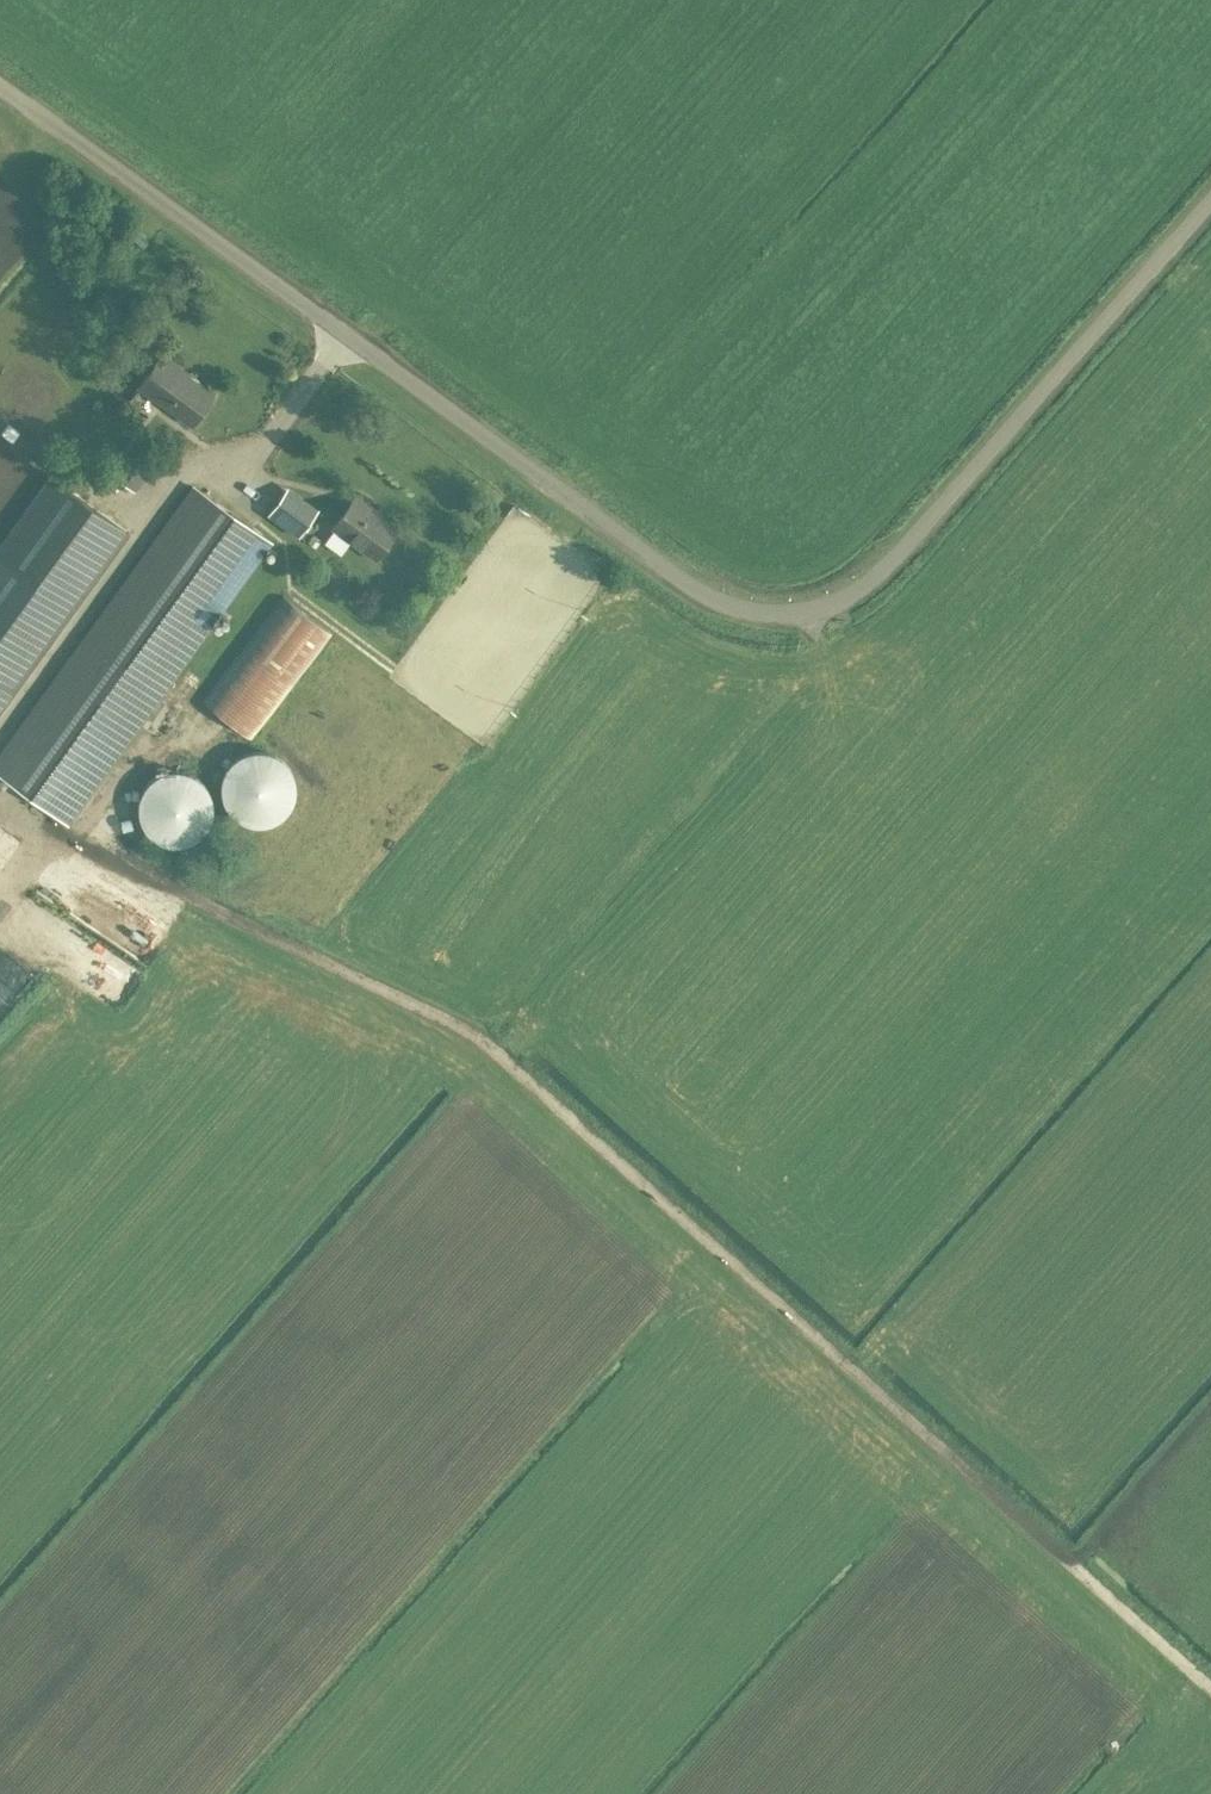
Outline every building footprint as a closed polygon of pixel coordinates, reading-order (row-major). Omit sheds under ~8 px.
[(192,424),(214,394),(179,369),(181,367),(163,354),(140,386),(192,424)] [(140,506),(150,492),(123,472),(113,486),(140,506)] [(0,546),(0,711),(75,608),(130,531),(52,475),(0,546)] [(195,486),(0,755),(0,772),(69,823),(272,542),(195,486)] [(334,527),(376,558),(398,528),(373,510),(375,508),(357,495),(334,527)] [(268,513),(296,533),(306,519),(279,499),(268,513)] [(253,738),(333,633),(284,595),(204,700),(253,738)] [(255,821),(268,823),(279,820),(289,814),(296,805),(300,794),(301,783),(297,772),(290,762),(280,755),(267,752),(255,754),(243,760),(235,770),(231,782),(231,794),(235,806),(244,815),(255,821)] [(142,806),(143,819),(149,830),(157,838),(168,844),(180,846),(192,844),(202,838),(211,828),(216,815),(216,801),(211,788),(201,778),(189,772),(176,771),(163,775),(153,782),(145,793),(142,806)] [(64,856),(49,878),(140,939),(155,916),(64,856)] [(11,998),(21,979),(1,958),(0,959),(0,1009),(11,998)]
